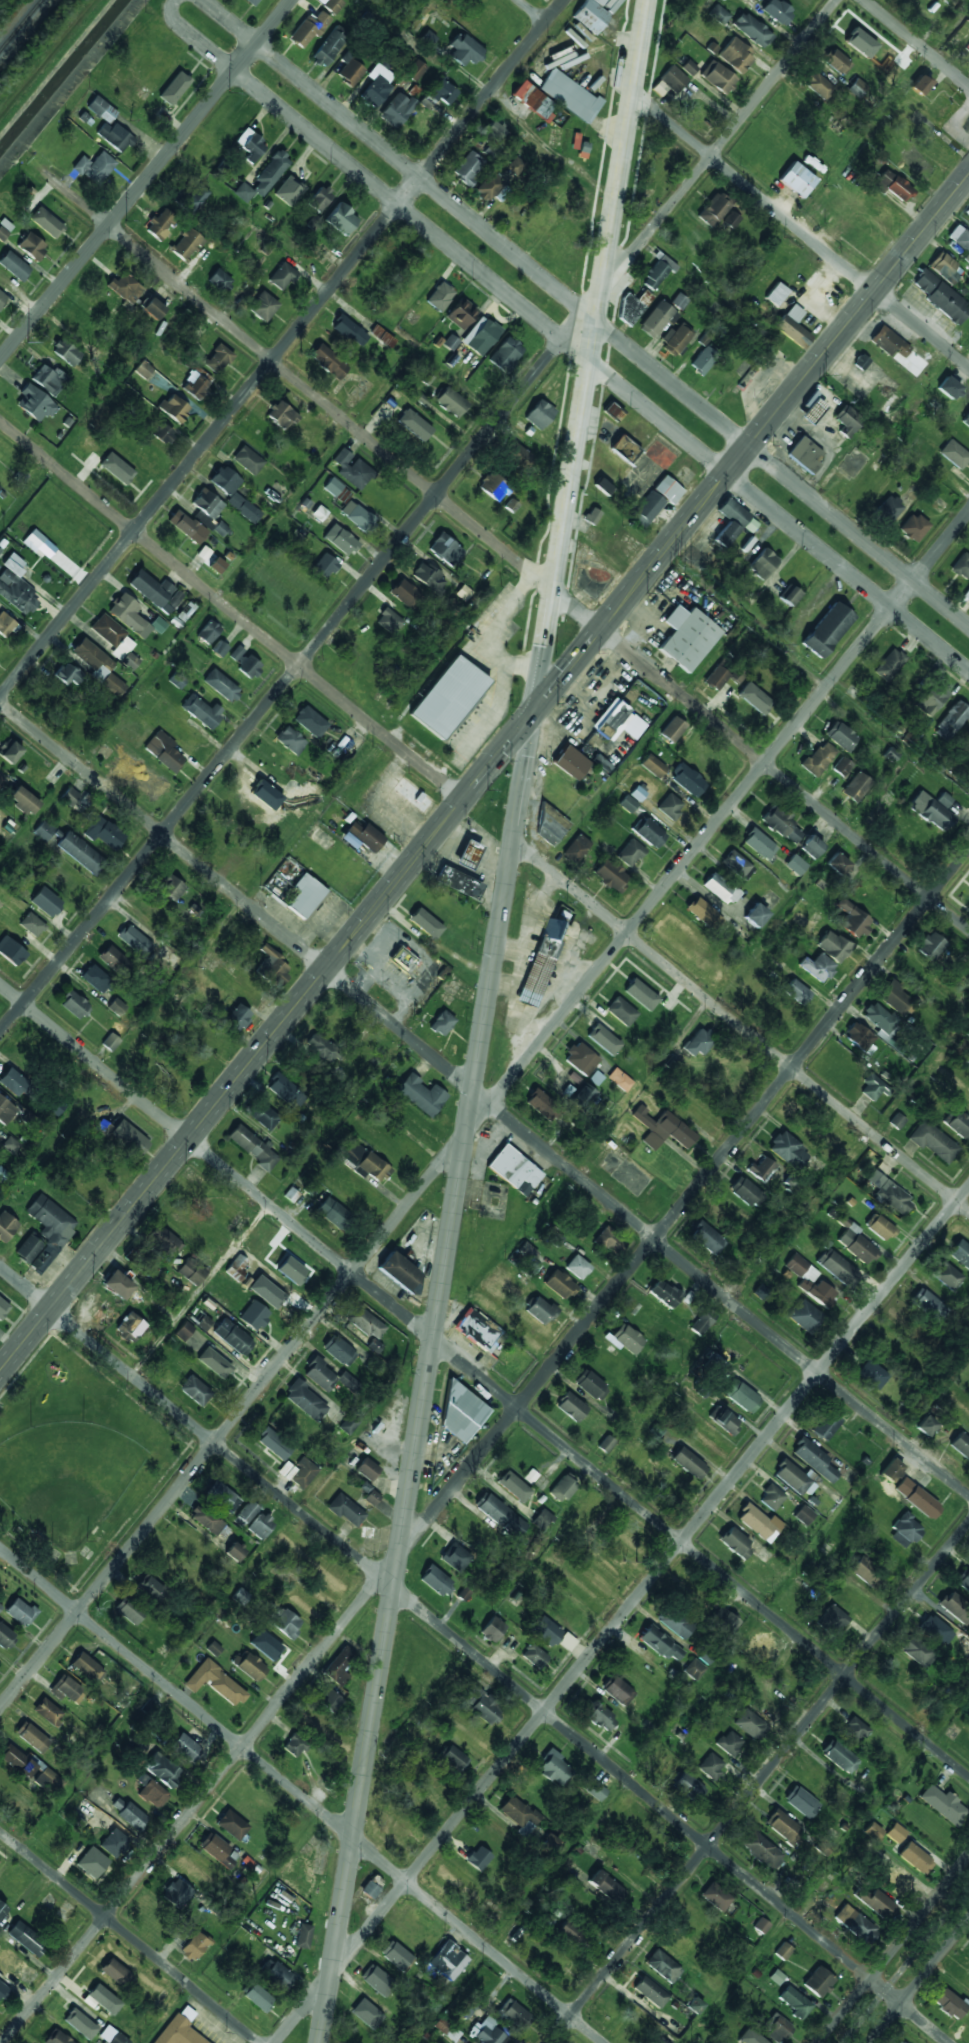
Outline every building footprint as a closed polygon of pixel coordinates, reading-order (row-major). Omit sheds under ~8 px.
[(340,0),(315,0),(335,14),(343,2),(340,0)] [(606,0),(585,0),(571,17),(593,35),(611,13),(601,6),(606,0)] [(783,25),(792,11),(775,0),(767,0),(760,11),(783,25)] [(729,16),(715,5),(707,15),(721,26),(729,16)] [(313,18),(308,13),(288,38),(301,48),(313,34),(316,37),(331,19),(320,10),(313,18)] [(731,23),(760,51),(772,38),(743,10),(731,23)] [(839,38),(863,57),(875,43),(851,24),(839,38)] [(467,61),(473,66),(485,52),(459,31),(447,45),(454,50),(448,56),(462,67),(467,61)] [(740,75),(756,55),(732,36),(716,56),(740,75)] [(894,64),(892,67),(903,75),(911,63),(890,48),(883,57),(894,64)] [(823,61),(842,77),(853,65),(834,49),(823,61)] [(337,76),(352,86),(364,69),(349,59),(337,76)] [(426,66),(414,59),(404,76),(416,82),(426,66)] [(680,67),(690,76),(697,68),(687,59),(680,67)] [(722,96),(736,82),(713,60),(699,75),(722,96)] [(376,109),(390,86),(387,84),(393,75),(375,63),(367,77),(371,79),(359,98),(376,109)] [(687,80),(671,65),(658,78),(674,94),(687,80)] [(552,68),(537,90),(586,124),(602,102),(552,68)] [(172,107),(190,79),(176,70),(158,98),(172,107)] [(826,103),(836,90),(811,70),(801,83),(826,103)] [(930,82),(919,74),(909,88),(921,96),(930,82)] [(457,93),(442,78),(419,100),(428,110),(439,99),(445,105),(457,93)] [(858,99),(867,88),(856,79),(847,90),(858,99)] [(510,94),(541,120),(553,106),(522,80),(510,94)] [(378,116),(395,129),(417,102),(409,96),(406,100),(397,92),(378,116)] [(118,112),(94,95),(85,107),(108,125),(118,112)] [(122,154),(134,137),(114,122),(110,127),(103,122),(95,134),(122,154)] [(253,164),(267,143),(244,128),(235,143),(249,152),(244,159),(253,164)] [(922,181),(935,167),(911,147),(899,161),(922,181)] [(290,160),(277,150),(254,180),(258,183),(253,190),(262,197),(290,160)] [(485,162),(469,150),(452,174),(468,185),(485,162)] [(83,174),(98,185),(116,162),(100,151),(91,163),(81,155),(71,168),(82,176),(83,174)] [(515,174),(523,163),(515,157),(507,168),(515,174)] [(800,198),(815,180),(793,162),(778,179),(800,198)] [(876,179),(901,204),(913,193),(887,168),(876,179)] [(503,184),(491,172),(473,190),(486,202),(503,184)] [(273,193),(290,207),(305,188),(288,174),(273,193)] [(245,203),(254,192),(242,182),(233,192),(245,203)] [(210,192),(201,184),(192,193),(183,186),(172,198),(190,214),(210,192)] [(318,213),(333,195),(321,185),(306,203),(318,213)] [(713,229),(732,202),(715,191),(696,218),(713,229)] [(324,220),(344,236),(359,218),(338,202),(324,220)] [(29,217),(53,240),(64,228),(40,205),(29,217)] [(157,240),(178,219),(164,206),(144,227),(157,240)] [(732,230),(741,218),(730,210),(722,222),(732,230)] [(3,219),(0,223),(0,241),(1,242),(13,226),(3,219)] [(170,250),(185,262),(205,237),(190,225),(170,250)] [(955,226),(946,237),(966,253),(961,259),(968,265),(968,237),(955,226)] [(16,246),(35,261),(47,246),(27,231),(16,246)] [(7,249),(0,258),(0,265),(20,282),(30,269),(7,249)] [(950,285),(962,270),(939,251),(927,265),(950,285)] [(673,266),(662,256),(640,281),(651,291),(673,266)] [(297,272),(282,261),(268,280),(283,291),(297,272)] [(233,282),(218,268),(207,279),(222,293),(233,282)] [(923,269),(909,286),(958,325),(968,311),(968,306),(923,269)] [(111,277),(105,286),(132,304),(143,287),(122,273),(116,281),(111,277)] [(764,297),(776,306),(788,290),(776,281),(764,297)] [(454,294),(441,282),(424,301),(437,313),(454,294)] [(655,297),(630,327),(620,318),(623,299),(627,293),(636,300),(645,289),(655,297)] [(265,322),(279,304),(262,290),(247,309),(265,322)] [(687,300),(678,293),(671,303),(680,310),(687,300)] [(165,309),(149,295),(139,306),(155,320),(165,309)] [(660,300),(641,324),(642,325),(640,329),(651,338),(654,335),(655,335),(675,311),(660,300)] [(461,329),(472,315),(457,302),(445,316),(461,329)] [(774,326),(803,351),(814,338),(796,323),(805,313),(794,304),(785,315),(783,314),(774,326)] [(331,326),(359,348),(368,335),(340,314),(331,326)] [(461,343),(478,357),(500,331),(483,317),(461,343)] [(661,348),(674,357),(693,332),(680,322),(661,348)] [(396,339),(374,325),(368,335),(390,348),(396,339)] [(883,325),(912,348),(904,359),(894,351),(890,356),(870,340),(883,325)] [(442,345),(452,352),(459,341),(449,334),(442,345)] [(485,363),(502,375),(522,347),(505,335),(485,363)] [(72,367),(82,354),(60,338),(50,351),(72,367)] [(202,364),(217,376),(233,355),(219,343),(202,364)] [(307,359),(340,379),(349,364),(316,344),(307,359)] [(688,365),(700,376),(718,356),(706,345),(688,365)] [(868,360),(860,354),(853,364),(861,369),(868,360)] [(133,370),(144,380),(153,369),(142,360),(133,370)] [(56,368),(53,373),(41,364),(30,379),(53,397),(68,378),(56,368)] [(209,383),(191,370),(180,388),(197,400),(209,383)] [(167,392),(173,384),(152,371),(147,380),(167,392)] [(947,375),(937,388),(953,401),(957,396),(959,397),(963,393),(960,391),(963,388),(947,375)] [(48,418),(57,407),(27,382),(18,393),(22,396),(15,405),(37,423),(43,414),(48,418)] [(433,401),(456,419),(468,404),(445,386),(433,401)] [(158,407),(177,424),(190,409),(171,392),(158,407)] [(540,431),(555,411),(538,399),(523,418),(540,431)] [(801,416),(811,426),(826,408),(816,399),(801,416)] [(264,417),(286,431),(297,414),(276,400),(264,417)] [(622,413),(609,402),(603,411),(616,421),(622,413)] [(848,406),(864,419),(847,439),(838,432),(843,425),(836,420),(837,419),(835,417),(844,405),(847,407),(848,406)] [(423,442),(433,429),(407,409),(396,422),(423,442)] [(961,422),(968,428),(968,411),(961,422)] [(406,433),(430,453),(441,439),(417,419),(406,433)] [(151,434),(167,445),(175,432),(159,421),(151,434)] [(640,451),(620,434),(609,446),(629,464),(640,451)] [(802,436),(787,454),(812,475),(821,465),(816,461),(823,453),(802,436)] [(520,472),(532,458),(510,439),(498,454),(520,472)] [(939,452),(960,469),(968,458),(968,454),(950,439),(939,452)] [(231,458),(253,476),(265,462),(242,444),(231,458)] [(375,473),(355,456),(354,457),(342,447),(331,460),(340,467),(336,472),(359,491),(375,473)] [(135,472),(109,451),(98,465),(125,485),(135,472)] [(262,512),(234,492),(242,481),(220,465),(208,481),(229,496),(225,503),(253,524),(262,512)] [(507,485),(489,471),(477,487),(495,500),(507,485)] [(682,491),(663,475),(630,515),(644,527),(666,500),(671,505),(682,491)] [(341,503),(350,492),(331,477),(322,487),(341,503)] [(608,495),(613,487),(598,478),(593,485),(608,495)] [(222,537),(228,527),(217,520),(226,505),(201,488),(191,504),(198,509),(192,518),(222,537)] [(902,507),(889,523),(880,515),(879,517),(873,512),(879,505),(881,506),(889,496),(893,500),(895,497),(900,501),(897,504),(902,507)] [(375,521),(350,498),(339,511),(365,533),(375,521)] [(750,533),(758,523),(726,498),(716,511),(728,520),(712,541),(723,549),(741,526),(750,533)] [(512,514),(519,506),(511,499),(504,507),(512,514)] [(310,514),(320,522),(328,512),(318,505),(310,514)] [(584,521),(594,526),(600,512),(590,507),(584,521)] [(166,522),(197,545),(207,531),(176,508),(166,522)] [(918,515),(930,524),(916,542),(910,538),(909,540),(903,536),(905,534),(898,529),(911,514),(916,518),(918,515)] [(346,554),(349,549),(354,552),(360,542),(332,524),(322,538),(346,554)] [(34,552),(37,548),(48,558),(56,549),(33,528),(21,541),(34,552)] [(426,550),(450,567),(463,550),(439,532),(426,550)] [(765,548),(749,566),(756,572),(755,574),(763,581),(780,561),(765,548)] [(26,616),(37,601),(31,597),(35,591),(16,577),(26,564),(10,552),(2,564),(5,566),(0,572),(0,597),(26,616)] [(338,563),(323,552),(311,569),(326,580),(338,563)] [(962,553),(949,569),(964,581),(968,575),(968,559),(962,553)] [(411,573),(435,595),(447,583),(423,561),(411,573)] [(159,585),(138,569),(126,584),(167,615),(183,595),(175,589),(163,579),(159,585)] [(389,591),(413,614),(425,601),(402,578),(389,591)] [(777,597),(790,606),(800,593),(788,583),(777,597)] [(106,612),(142,640),(152,627),(159,633),(167,623),(157,615),(149,625),(133,613),(139,605),(122,592),(106,612)] [(195,606),(187,600),(170,622),(178,628),(195,606)] [(836,601),(800,643),(820,660),(856,617),(848,610),(850,608),(840,600),(838,603),(836,601)] [(690,608),(686,614),(675,605),(662,621),(673,629),(657,649),(688,674),(721,631),(690,608)] [(375,623),(393,634),(403,618),(384,608),(375,623)] [(0,611),(0,635),(3,638),(16,624),(1,610),(0,611)] [(128,632),(101,613),(89,629),(115,647),(110,655),(132,670),(139,660),(128,652),(134,643),(124,637),(128,632)] [(208,645),(221,628),(208,619),(196,636),(208,645)] [(127,686),(108,671),(115,663),(82,637),(68,654),(120,694),(127,686)] [(228,647),(218,639),(210,650),(221,658),(228,647)] [(246,652),(237,644),(228,656),(240,665),(236,670),(250,681),(262,666),(245,652),(246,652)] [(907,659),(893,647),(873,671),(886,683),(907,659)] [(408,713),(440,739),(489,680),(457,653),(408,713)] [(70,680),(76,685),(84,675),(66,660),(54,675),(66,685),(70,680)] [(737,667),(729,675),(719,664),(703,680),(715,692),(729,678),(736,685),(745,675),(737,667)] [(231,702),(240,689),(211,668),(202,682),(231,702)] [(913,706),(928,718),(951,691),(937,679),(913,706)] [(734,704),(759,719),(769,703),(743,688),(734,704)] [(209,729),(224,711),(213,703),(209,708),(191,693),(180,706),(209,729)] [(646,726),(616,699),(591,726),(609,742),(620,729),(633,740),(646,726)] [(948,742),(968,713),(968,709),(955,699),(932,731),(948,742)] [(318,738),(328,722),(302,705),(292,722),(318,738)] [(685,725),(672,716),(659,735),(672,744),(685,725)] [(858,737),(834,720),(823,736),(847,753),(858,737)] [(307,742),(285,724),(274,739),(296,756),(307,742)] [(175,743),(157,729),(142,749),(174,773),(184,759),(171,749),(175,743)] [(956,749),(968,759),(968,732),(956,749)] [(22,749),(7,738),(0,748),(0,757),(11,765),(22,749)] [(814,779),(836,753),(821,740),(800,766),(814,779)] [(590,763),(565,744),(552,762),(577,781),(590,763)] [(666,769),(649,753),(640,764),(657,779),(666,769)] [(832,771),(844,778),(852,764),(840,757),(832,771)] [(667,777),(695,798),(706,783),(679,762),(667,777)] [(871,783),(857,771),(840,792),(854,804),(871,783)] [(576,789),(553,773),(537,796),(560,812),(576,789)] [(390,790),(423,816),(434,801),(402,776),(390,790)] [(322,789),(311,780),(295,800),(306,808),(322,789)] [(639,802),(648,789),(639,783),(630,795),(639,802)] [(40,803),(17,785),(6,798),(29,817),(40,803)] [(59,798),(70,807),(80,795),(69,786),(59,798)] [(943,835),(956,818),(919,790),(907,807),(943,835)] [(935,801),(946,808),(952,799),(941,791),(935,801)] [(656,807),(672,821),(685,807),(669,793),(656,807)] [(619,804),(630,814),(638,804),(626,795),(619,804)] [(791,825),(793,823),(774,805),(762,818),(791,846),(801,835),(791,825)] [(533,838),(559,846),(567,815),(542,808),(533,838)] [(82,834),(92,841),(95,837),(114,851),(125,836),(91,812),(84,823),(88,826),(82,834)] [(667,836),(644,818),(633,832),(656,850),(667,836)] [(33,832),(92,877),(105,860),(66,830),(63,835),(42,819),(33,832)] [(385,838),(365,823),(361,828),(352,821),(339,838),(354,849),(359,842),(373,853),(385,838)] [(741,842),(765,862),(777,849),(752,828),(741,842)] [(573,864),(590,845),(578,834),(561,853),(573,864)] [(812,860),(823,848),(809,835),(798,847),(812,860)] [(629,868),(644,851),(630,838),(615,856),(629,868)] [(468,869),(479,847),(466,840),(454,862),(468,869)] [(751,867),(731,850),(721,861),(741,879),(751,867)] [(849,866),(836,853),(825,864),(838,877),(849,866)] [(783,867),(798,877),(807,866),(792,855),(783,867)] [(616,895),(630,880),(605,858),(592,872),(616,895)] [(434,880),(474,900),(481,885),(441,865),(434,880)] [(173,902),(186,888),(167,872),(155,887),(173,902)] [(305,920),(326,889),(303,872),(293,886),(298,890),(286,907),(305,920)] [(701,887),(731,906),(740,892),(710,873),(701,887)] [(63,902),(41,885),(29,902),(51,919),(63,902)] [(770,909),(779,898),(770,890),(760,901),(770,909)] [(685,908),(710,931),(721,919),(697,896),(685,908)] [(842,913),(834,924),(857,941),(872,921),(841,898),(834,907),(842,913)] [(768,914),(755,903),(743,918),(756,929),(768,914)] [(443,927),(417,906),(407,919),(433,940),(443,927)] [(36,938),(46,925),(28,911),(18,924),(36,938)] [(536,1009),(566,925),(546,918),(516,1001),(536,1009)] [(143,957),(153,944),(126,924),(116,937),(143,957)] [(814,946),(838,965),(851,948),(828,929),(814,946)] [(944,940),(926,932),(916,953),(935,961),(944,940)] [(5,934),(0,940),(0,954),(15,968),(27,954),(5,934)] [(160,964),(172,973),(184,959),(162,942),(153,953),(163,961),(160,964)] [(281,957),(264,943),(259,949),(267,956),(255,969),(277,987),(291,970),(279,960),(281,957)] [(126,959),(108,944),(97,958),(115,973),(126,959)] [(418,961),(400,945),(388,958),(406,975),(418,961)] [(804,958),(798,964),(819,985),(835,968),(820,953),(810,963),(804,958)] [(79,979),(100,992),(110,977),(90,964),(79,979)] [(652,1000),(644,993),(651,985),(635,969),(619,986),(643,1009),(652,1000)] [(811,993),(791,979),(782,992),(802,1006),(811,993)] [(877,996),(902,1019),(916,1004),(891,981),(877,996)] [(79,1020),(90,1006),(69,989),(58,1004),(79,1020)] [(605,1009),(626,1028),(637,1015),(617,996),(605,1009)] [(106,1007),(119,1018),(127,1007),(115,997),(106,1007)] [(861,1013),(886,1038),(898,1026),(873,1001),(861,1013)] [(252,1015),(237,1003),(223,1020),(238,1032),(252,1015)] [(441,1038),(455,1021),(442,1010),(428,1027),(441,1038)] [(606,1052),(617,1038),(593,1020),(582,1034),(606,1052)] [(874,1039),(853,1022),(842,1035),(863,1052),(874,1039)] [(702,1055),(714,1038),(698,1027),(683,1050),(693,1057),(697,1051),(702,1055)] [(101,1044),(111,1052),(121,1039),(111,1031),(101,1044)] [(331,1063),(340,1048),(314,1034),(306,1049),(331,1063)] [(590,1075),(598,1054),(570,1044),(562,1065),(590,1075)] [(968,1072),(968,1071),(968,1057),(965,1054),(958,1063),(968,1072)] [(29,1083),(8,1067),(0,1077),(0,1084),(17,1098),(29,1083)] [(625,1092),(632,1082),(614,1069),(607,1079),(625,1092)] [(266,1085),(295,1110),(306,1097),(277,1072),(266,1085)] [(431,1085),(429,1088),(407,1073),(394,1092),(431,1118),(447,1095),(431,1085)] [(888,1089),(869,1073),(862,1082),(867,1086),(861,1093),(875,1105),(888,1089)] [(570,1101),(583,1111),(595,1095),(582,1084),(570,1101)] [(545,1121),(557,1107),(536,1089),(524,1104),(545,1121)] [(3,1126),(16,1110),(0,1096),(0,1123),(3,1126)] [(258,1100),(246,1113),(268,1132),(279,1119),(258,1100)] [(685,1150),(696,1136),(663,1110),(655,1120),(638,1107),(630,1116),(649,1131),(641,1141),(654,1151),(666,1135),(685,1150)] [(954,1108),(943,1123),(966,1142),(968,1138),(968,1120),(954,1108)] [(897,1131),(905,1121),(896,1114),(889,1124),(897,1131)] [(908,1137),(944,1167),(959,1149),(923,1119),(908,1137)] [(110,1134),(140,1156),(150,1141),(121,1120),(110,1134)] [(226,1137),(268,1171),(279,1158),(268,1149),(269,1147),(238,1122),(226,1137)] [(767,1148),(795,1172),(809,1155),(781,1131),(767,1148)] [(13,1155),(20,1145),(8,1136),(1,1146),(13,1155)] [(365,1150),(347,1136),(335,1152),(353,1166),(365,1150)] [(524,1198),(543,1175),(504,1144),(485,1167),(524,1198)] [(381,1183),(391,1167),(366,1151),(356,1167),(381,1183)] [(767,1188),(781,1171),(760,1154),(746,1171),(767,1188)] [(753,1212),(765,1198),(739,1176),(727,1189),(753,1212)] [(903,1216),(913,1201),(886,1184),(876,1200),(903,1216)] [(292,1202),(299,1194),(290,1187),(283,1195),(292,1202)] [(78,1224),(39,1193),(24,1211),(43,1226),(38,1233),(48,1241),(30,1265),(40,1273),(78,1224)] [(314,1211),(340,1232),(352,1217),(326,1196),(314,1211)] [(19,1225),(3,1210),(0,1213),(0,1242),(2,1244),(19,1225)] [(896,1229),(875,1215),(866,1230),(888,1243),(896,1229)] [(687,1235),(714,1256),(726,1242),(699,1221),(687,1235)] [(175,1257),(184,1239),(157,1226),(148,1244),(175,1257)] [(592,1241),(613,1259),(626,1244),(606,1226),(592,1241)] [(836,1242),(868,1267),(878,1253),(847,1229),(836,1242)] [(28,1264),(42,1244),(28,1234),(13,1254),(28,1264)] [(968,1271),(968,1247),(959,1239),(947,1254),(968,1271)] [(537,1253),(525,1243),(512,1258),(524,1268),(537,1253)] [(848,1289),(860,1275),(828,1248),(816,1262),(848,1289)] [(408,1293),(422,1276),(391,1250),(376,1268),(408,1293)] [(224,1271),(237,1281),(244,1274),(239,1270),(247,1261),(238,1253),(224,1271)] [(273,1268),(297,1287),(309,1273),(285,1253),(273,1268)] [(591,1268),(575,1254),(564,1267),(579,1281),(591,1268)] [(796,1288),(827,1310),(838,1295),(816,1279),(820,1274),(792,1254),(784,1266),(802,1279),(796,1288)] [(207,1271),(187,1256),(176,1272),(195,1287),(207,1271)] [(932,1278),(954,1291),(963,1276),(941,1263),(932,1278)] [(123,1301),(134,1284),(112,1269),(101,1286),(123,1301)] [(542,1284),(564,1302),(577,1287),(554,1269),(542,1284)] [(279,1311),(291,1297),(271,1279),(259,1293),(279,1311)] [(672,1308),(681,1293),(656,1279),(647,1294),(672,1308)] [(751,1293),(760,1300),(769,1290),(760,1282),(751,1293)] [(938,1325),(949,1311),(920,1288),(909,1302),(938,1325)] [(557,1313),(538,1295),(524,1310),(543,1328),(557,1313)] [(0,1298),(0,1320),(10,1305),(0,1298)] [(238,1318),(256,1332),(270,1314),(252,1299),(238,1318)] [(787,1316),(808,1335),(823,1319),(802,1300),(787,1316)] [(373,1342),(385,1329),(356,1303),(345,1316),(373,1342)] [(485,1352),(500,1329),(469,1308),(453,1330),(485,1352)] [(716,1317),(706,1308),(689,1328),(699,1337),(716,1317)] [(132,1344),(147,1324),(130,1312),(115,1333),(132,1344)] [(205,1331),(212,1321),(202,1313),(194,1324),(205,1331)] [(242,1357),(254,1343),(224,1317),(212,1331),(242,1357)] [(183,1342),(194,1329),(185,1321),(174,1335),(183,1342)] [(633,1356),(645,1341),(621,1323),(609,1338),(633,1356)] [(345,1368),(357,1354),(332,1333),(320,1347),(345,1368)] [(887,1362),(898,1346),(883,1336),(873,1352),(887,1362)] [(196,1359),(222,1379),(232,1366),(206,1346),(196,1359)] [(703,1356),(717,1371),(724,1365),(710,1349),(703,1356)] [(303,1374),(325,1393),(336,1380),(354,1395),(362,1386),(343,1370),(338,1376),(312,1355),(305,1364),(309,1367),(303,1374)] [(889,1375),(866,1360),(855,1376),(878,1391),(889,1375)] [(599,1403),(610,1389),(584,1369),(573,1383),(599,1403)] [(199,1407),(212,1393),(190,1374),(178,1388),(199,1407)] [(721,1392),(749,1415),(761,1401),(733,1378),(721,1392)] [(328,1406),(296,1380),(282,1396),(315,1422),(328,1406)] [(431,1421),(461,1445),(488,1410),(458,1386),(431,1421)] [(577,1424),(588,1408),(565,1393),(555,1408),(577,1424)] [(731,1435),(740,1423),(721,1410),(712,1422),(731,1435)] [(825,1442),(841,1421),(826,1410),(811,1431),(825,1442)] [(360,1422),(350,1413),(338,1426),(348,1436),(360,1422)] [(936,1426),(925,1417),(915,1429),(927,1438),(936,1426)] [(294,1446),(266,1426),(255,1441),(283,1461),(294,1446)] [(968,1463),(968,1439),(961,1432),(949,1445),(968,1463)] [(605,1454),(616,1442),(608,1435),(597,1447),(605,1454)] [(831,1484),(838,1474),(824,1464),(829,1458),(800,1437),(789,1452),(831,1484)] [(707,1468),(680,1447),(670,1460),(698,1481),(707,1468)] [(278,1470),(301,1490),(318,1470),(302,1456),(293,1465),(287,1460),(278,1470)] [(380,1468),(364,1457),(354,1470),(370,1482),(380,1468)] [(811,1484),(784,1458),(771,1471),(799,1497),(811,1484)] [(879,1475),(891,1484),(904,1468),(892,1459),(879,1475)] [(491,1483),(521,1509),(532,1496),(501,1471),(491,1483)] [(894,1493),(933,1522),(944,1508),(905,1479),(894,1493)] [(203,1496),(231,1513),(241,1496),(213,1480),(203,1496)] [(569,1487),(558,1481),(550,1495),(560,1501),(569,1487)] [(381,1494),(362,1483),(359,1488),(367,1493),(363,1499),(373,1506),(381,1494)] [(773,1512),(786,1499),(770,1484),(757,1497),(773,1512)] [(326,1507),(355,1528),(366,1513),(337,1492),(326,1507)] [(475,1507),(516,1540),(527,1526),(486,1493),(475,1507)] [(232,1519),(241,1527),(258,1509),(249,1501),(232,1519)] [(215,1537),(219,1533),(224,1537),(231,1528),(198,1503),(188,1516),(215,1537)] [(771,1516),(768,1520),(746,1503),(734,1517),(767,1545),(783,1526),(771,1516)] [(806,1525),(814,1516),(803,1506),(795,1516),(806,1525)] [(540,1529),(551,1519),(544,1511),(532,1521),(540,1529)] [(274,1523),(260,1512),(246,1529),(261,1540),(274,1523)] [(923,1531),(906,1513),(890,1527),(895,1532),(890,1536),(902,1550),(923,1531)] [(741,1559),(753,1545),(730,1527),(718,1541),(741,1559)] [(433,1556),(451,1571),(467,1553),(448,1537),(433,1556)] [(237,1562),(246,1550),(233,1541),(224,1553),(237,1562)] [(885,1576),(860,1555),(848,1569),(873,1590),(885,1576)] [(418,1579),(441,1598),(452,1584),(429,1565),(418,1579)] [(968,1593),(968,1572),(966,1570),(956,1584),(968,1593)] [(138,1588),(156,1603),(166,1591),(148,1575),(138,1588)] [(244,1605),(250,1594),(238,1587),(232,1598),(244,1605)] [(951,1588),(937,1601),(960,1625),(968,1617),(968,1608),(951,1588)] [(37,1613),(16,1596),(4,1611),(24,1628),(37,1613)] [(135,1626),(144,1614),(123,1596),(113,1608),(135,1626)] [(849,1618),(830,1603),(814,1624),(833,1639),(849,1618)] [(655,1619),(683,1640),(694,1625),(667,1604),(655,1619)] [(739,1620),(719,1606),(708,1621),(728,1636),(739,1620)] [(302,1620),(282,1608),(271,1626),(291,1639),(302,1620)] [(953,1633),(928,1613),(917,1627),(942,1646),(953,1633)] [(528,1631),(551,1648),(563,1631),(540,1614),(528,1631)] [(493,1643),(505,1626),(491,1616),(479,1633),(493,1643)] [(671,1665),(683,1652),(650,1623),(638,1636),(671,1665)] [(0,1624),(0,1645),(8,1650),(17,1634),(0,1624)] [(248,1646),(273,1662),(283,1646),(258,1631),(248,1646)] [(769,1646),(756,1634),(743,1649),(757,1660),(769,1646)] [(899,1649),(924,1668),(935,1654),(910,1635),(899,1649)] [(205,1649),(215,1657),(222,1649),(212,1640),(205,1649)] [(519,1655),(537,1669),(548,1657),(529,1642),(519,1655)] [(321,1671),(340,1688),(349,1677),(342,1670),(355,1654),(345,1645),(321,1671)] [(231,1666),(258,1682),(268,1665),(241,1649),(231,1666)] [(105,1669),(79,1652),(70,1665),(96,1682),(105,1669)] [(247,1693),(205,1658),(182,1684),(193,1693),(204,1681),(234,1708),(247,1693)] [(683,1670),(694,1680),(705,1668),(693,1659),(683,1670)] [(48,1691),(62,1702),(66,1697),(76,1705),(85,1692),(61,1674),(48,1691)] [(635,1694),(613,1674),(600,1687),(622,1708),(635,1694)] [(476,1698),(468,1708),(488,1725),(502,1708),(471,1683),(466,1689),(476,1698)] [(755,1701),(773,1715),(784,1700),(766,1686),(755,1701)] [(317,1702),(334,1714),(343,1700),(327,1689),(317,1702)] [(64,1714),(42,1697),(32,1710),(54,1726),(64,1714)] [(580,1709),(605,1733),(617,1720),(592,1697),(580,1709)] [(732,1721),(754,1742),(767,1728),(746,1708),(732,1721)] [(858,1745),(869,1729),(851,1716),(840,1732),(858,1745)] [(40,1754),(50,1742),(24,1720),(14,1732),(40,1754)] [(731,1757),(744,1743),(727,1728),(715,1742),(731,1757)] [(296,1759),(309,1743),(294,1731),(281,1748),(296,1759)] [(201,1748),(180,1732),(168,1747),(189,1763),(201,1748)] [(860,1761),(830,1738),(819,1753),(850,1775),(860,1761)] [(26,1756),(7,1744),(0,1754),(0,1760),(31,1780),(31,1778),(53,1792),(62,1778),(27,1755),(26,1756)] [(458,1772),(468,1759),(449,1745),(439,1758),(458,1772)] [(559,1787),(573,1770),(549,1750),(535,1767),(559,1787)] [(182,1770),(154,1751),(142,1769),(170,1788),(182,1770)] [(697,1768),(714,1780),(725,1764),(709,1752),(697,1768)] [(694,1803),(705,1788),(682,1770),(671,1785),(694,1803)] [(607,1791),(590,1777),(581,1788),(598,1802),(607,1791)] [(137,1794),(158,1810),(169,1794),(148,1778),(137,1794)] [(956,1829),(968,1814),(931,1782),(919,1796),(956,1829)] [(784,1798),(807,1819),(819,1806),(796,1784),(784,1798)] [(516,1829),(527,1821),(531,1826),(537,1821),(516,1793),(499,1806),(516,1829)] [(111,1805),(118,1810),(124,1803),(116,1797),(111,1805)] [(148,1816),(126,1801),(116,1816),(138,1831),(148,1816)] [(215,1823),(236,1842),(249,1828),(227,1808),(215,1823)] [(791,1845),(803,1830),(775,1808),(763,1822),(791,1845)] [(883,1830),(869,1821),(862,1833),(876,1842),(883,1830)] [(907,1832),(894,1822),(885,1834),(897,1844),(907,1832)] [(99,1848),(115,1857),(127,1836),(111,1827),(99,1848)] [(783,1857),(754,1829),(740,1843),(769,1871),(783,1857)] [(896,1854),(922,1876),(934,1862),(907,1841),(896,1854)] [(93,1880),(109,1860),(90,1845),(75,1865),(93,1880)] [(486,1869),(486,1849),(468,1849),(468,1869),(486,1869)] [(624,1894),(599,1868),(587,1879),(612,1905),(624,1894)] [(371,1899),(384,1882),(372,1873),(359,1891),(371,1899)] [(194,1892),(175,1877),(160,1896),(179,1910),(194,1892)] [(720,1913),(732,1899),(711,1881),(699,1895),(720,1913)] [(868,1895),(858,1886),(851,1894),(885,1921),(896,1907),(873,1888),(868,1895)] [(879,1931),(844,1903),(832,1918),(867,1945),(879,1931)] [(752,1927),(763,1934),(770,1924),(759,1917),(752,1927)] [(556,1931),(572,1946),(583,1935),(567,1919),(556,1931)] [(37,1957),(47,1943),(16,1920),(6,1934),(37,1957)] [(312,1925),(298,1923),(294,1947),(308,1949),(312,1925)] [(178,1952),(192,1963),(209,1941),(195,1931),(178,1952)] [(402,1970),(412,1955),(389,1940),(378,1955),(402,1970)] [(469,1956),(443,1941),(427,1966),(454,1982),(469,1956)] [(782,1961),(792,1949),(783,1942),(773,1953),(782,1961)] [(644,1963),(670,1984),(682,1969),(656,1948),(644,1963)] [(132,1973),(108,1958),(99,1972),(123,1987),(132,1973)] [(294,1972),(263,1958),(256,1973),(287,1987),(294,1972)] [(384,1998),(395,1984),(371,1963),(359,1977),(384,1998)] [(835,1980),(817,1965),(801,1984),(820,1999),(835,1980)] [(779,1984),(784,1975),(774,1969),(768,1979),(779,1984)] [(669,1996),(644,1975),(633,1988),(659,2009),(669,1996)] [(274,1998),(248,1980),(238,1994),(265,2012),(274,1998)] [(9,1988),(0,1982),(0,2002),(9,1988)] [(122,2003),(95,1983),(82,2000),(92,2007),(95,2003),(112,2016),(122,2003)] [(776,1997),(801,2019),(812,2006),(787,1984),(776,1997)] [(956,2020),(968,2003),(962,1998),(960,2000),(942,1987),(931,2002),(956,2020)] [(703,2003),(691,1996),(685,2007),(697,2015),(703,2003)] [(384,2017),(362,1997),(350,2011),(372,2031),(384,2017)] [(510,2039),(493,2027),(501,2016),(522,2031),(532,2016),(507,1998),(492,2018),(487,2014),(479,2025),(476,2022),(468,2033),(481,2042),(507,2042),(510,2039)] [(186,2026),(196,2013),(182,2003),(152,2042),(208,2042),(186,2026)] [(90,2039),(98,2026),(71,2008),(62,2022),(90,2039)] [(772,2012),(759,2031),(778,2042),(781,2042),(792,2025),(772,2012)] [(104,2040),(102,2042),(127,2042),(129,2040),(106,2024),(98,2036),(104,2040)] [(742,2042),(767,2042),(748,2026),(737,2039),(742,2042)] [(52,2029),(43,2042),(76,2042),(52,2029)] [(673,2042),(660,2033),(654,2042),(672,2042),(673,2042)]
